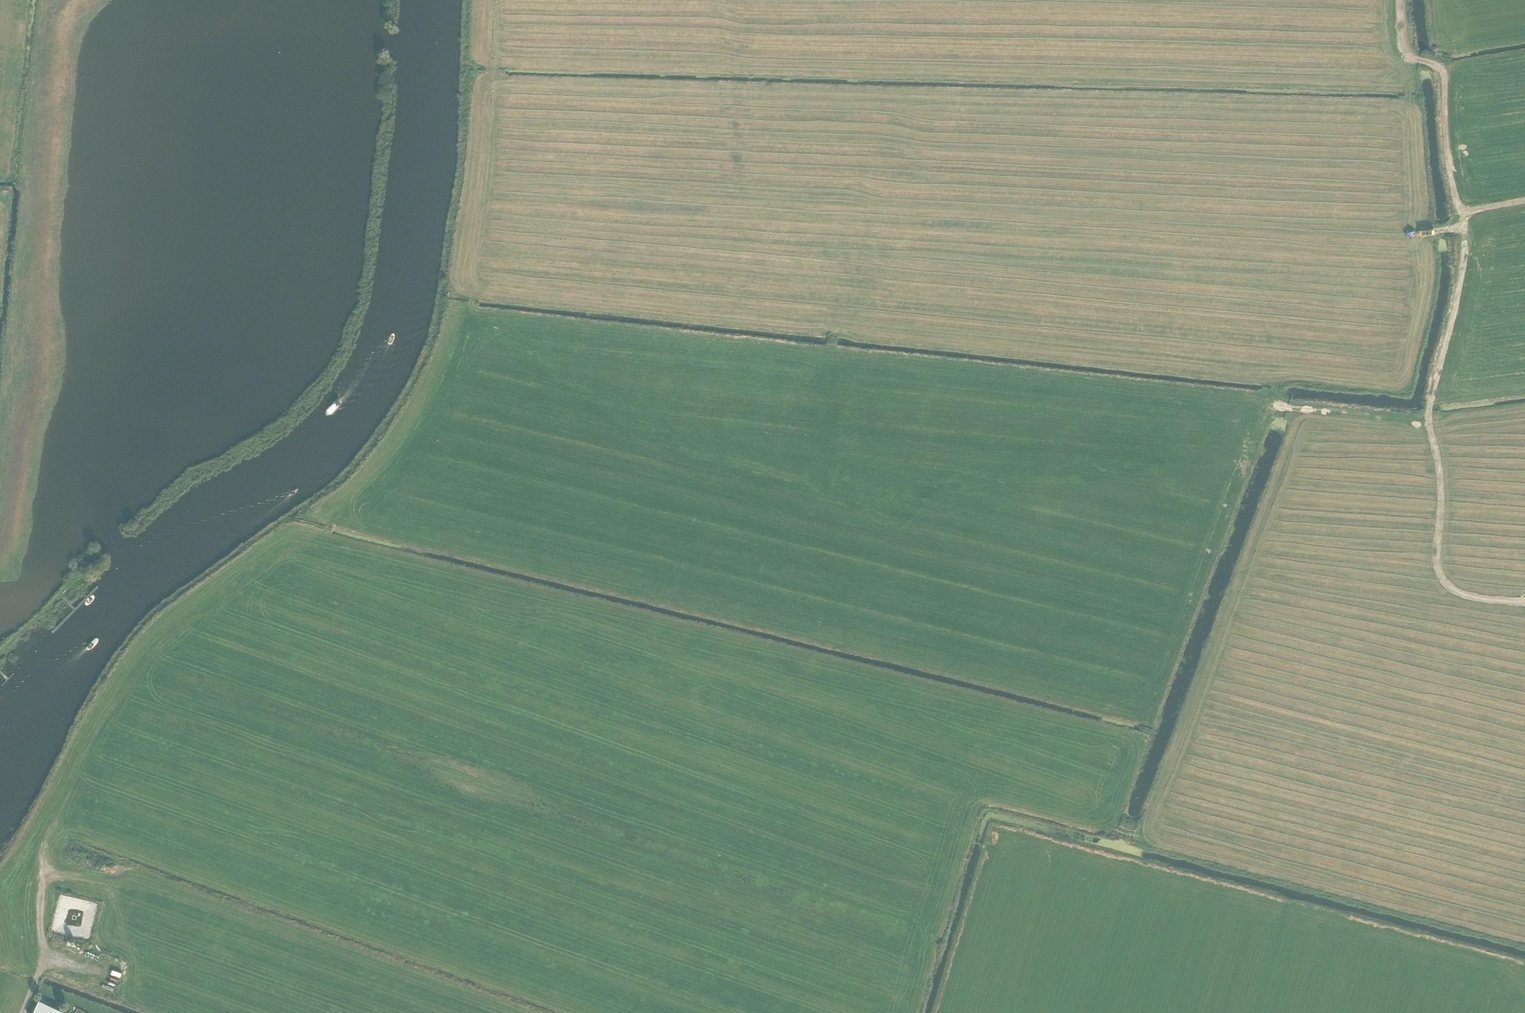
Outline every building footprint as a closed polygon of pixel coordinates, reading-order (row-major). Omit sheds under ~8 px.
[(39,1001),(33,1012),(64,1012),(39,1001)]
